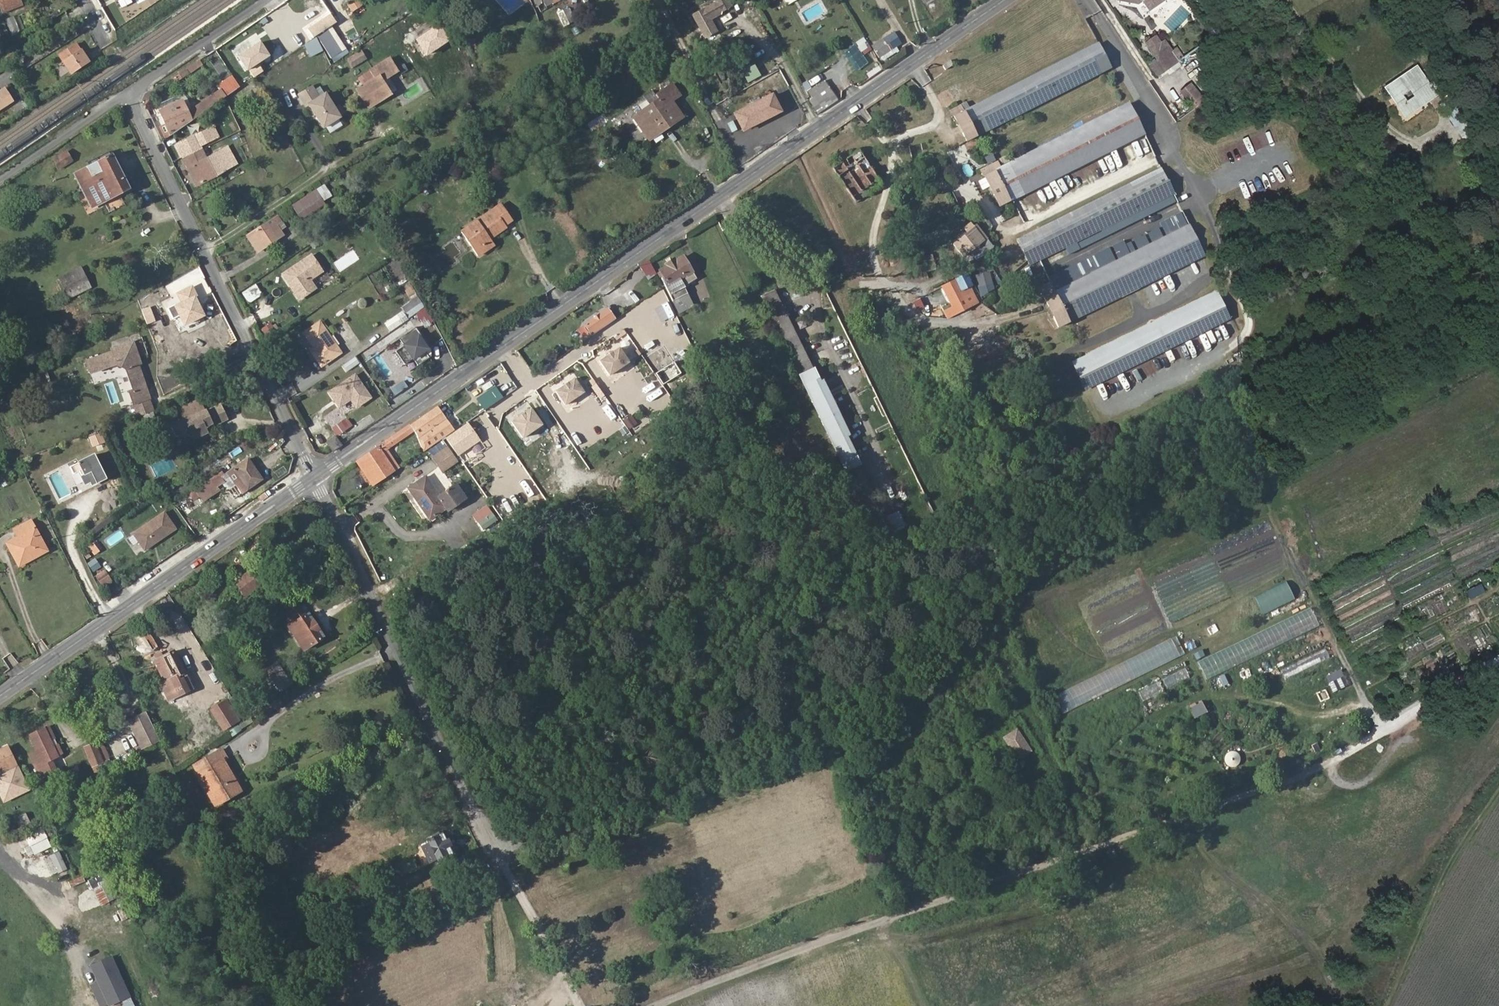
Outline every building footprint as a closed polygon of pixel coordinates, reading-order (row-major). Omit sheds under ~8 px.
[(3,12),(21,5),(19,0),(0,0),(0,5),(3,12)] [(346,7),(353,13),(362,4),(358,0),(352,0),(346,7)] [(544,0),(536,0),(542,12),(548,8),(544,0)] [(548,8),(554,5),(551,0),(544,0),(548,8)] [(689,15),(703,39),(718,31),(711,19),(733,7),(729,0),(716,0),(689,15)] [(933,21),(942,15),(932,0),(921,0),(920,1),(933,21)] [(1152,9),(1165,0),(1146,0),(1152,9)] [(569,7),(557,13),(563,27),(575,22),(569,7)] [(313,38),(336,22),(330,13),(307,29),(313,38)] [(6,18),(11,36),(19,34),(15,16),(6,18)] [(441,23),(414,39),(425,57),(452,41),(441,23)] [(1158,58),(1150,64),(1158,75),(1215,35),(1208,25),(1173,48),(1167,40),(1163,42),(1158,35),(1148,42),(1158,58)] [(331,57),(342,50),(329,29),(317,37),(331,57)] [(884,41),(891,52),(901,46),(894,34),(884,41)] [(855,42),(861,52),(870,47),(864,37),(855,42)] [(303,45),(310,58),(323,51),(316,38),(303,45)] [(260,41),(236,55),(246,71),(270,57),(260,41)] [(76,43),(59,54),(70,73),(88,61),(76,43)] [(1098,43),(963,112),(960,105),(951,110),(959,129),(965,142),(1111,69),(1098,43)] [(352,68),(367,60),(362,50),(347,58),(352,68)] [(198,58),(183,68),(185,72),(201,62),(198,58)] [(397,71),(389,59),(369,72),(374,79),(364,86),(357,90),(369,108),(390,94),(382,81),(388,77),(397,71)] [(950,61),(943,66),(946,70),(953,65),(950,61)] [(170,76),(173,80),(185,72),(183,68),(170,76)] [(1418,68),(1387,88),(1405,117),(1436,96),(1418,68)] [(369,72),(359,78),(364,86),(374,79),(369,72)] [(396,90),(388,77),(382,81),(390,94),(396,90)] [(233,78),(219,88),(221,92),(227,99),(241,89),(233,78)] [(399,92),(404,102),(423,91),(418,81),(399,92)] [(824,81),(810,91),(815,98),(829,89),(824,81)] [(650,107),(642,113),(653,131),(670,120),(674,126),(687,116),(677,101),(685,94),(677,82),(662,93),(664,97),(650,107)] [(1195,109),(1207,99),(1192,82),(1180,92),(1195,109)] [(311,85),(297,94),(304,105),(307,103),(322,126),(339,116),(324,92),(318,96),(311,85)] [(15,103),(5,87),(0,91),(0,112),(15,103)] [(644,99),(650,107),(664,97),(662,93),(658,89),(644,99)] [(820,115),(838,101),(829,89),(810,102),(820,115)] [(227,99),(221,92),(188,114),(183,102),(161,112),(166,123),(171,134),(171,135),(194,121),(227,99)] [(773,92),(732,113),(743,133),(783,112),(773,92)] [(159,107),(161,112),(183,102),(181,97),(159,107)] [(1128,103),(984,176),(999,206),(1144,133),(1128,103)] [(602,117),(587,124),(590,130),(605,123),(602,117)] [(670,120),(653,131),(657,137),(674,126),(670,120)] [(171,134),(166,123),(160,126),(165,137),(171,134)] [(175,147),(181,159),(198,150),(197,149),(208,142),(204,133),(175,147)] [(198,150),(181,159),(195,186),(238,164),(228,146),(208,156),(203,147),(198,150)] [(53,156),(61,169),(74,160),(68,151),(61,155),(59,152),(53,156)] [(87,162),(89,166),(111,155),(108,151),(87,162)] [(75,173),(84,191),(96,185),(99,190),(87,196),(92,206),(129,187),(113,154),(111,155),(89,166),(75,173)] [(851,194),(878,180),(865,156),(856,161),(853,155),(835,165),(851,194)] [(1161,168),(1018,241),(1030,264),(1174,191),(1161,168)] [(96,185),(84,191),(87,196),(99,190),(96,185)] [(315,191),(292,207),(301,219),(323,204),(315,191)] [(516,218),(506,203),(474,225),(478,231),(469,237),(481,254),(492,247),(488,242),(494,237),(511,226),(509,223),(516,218)] [(276,216),(247,236),(257,252),(281,236),(273,223),(279,219),(276,216)] [(1189,223),(1045,296),(1060,326),(1205,253),(1189,223)] [(478,231),(474,225),(465,231),(469,237),(478,231)] [(962,259),(982,242),(985,240),(974,227),(972,229),(969,226),(963,231),(965,234),(952,246),(962,259)] [(498,243),(494,237),(488,242),(492,247),(498,243)] [(986,247),(982,242),(962,259),(966,264),(986,247)] [(690,283),(697,278),(683,255),(676,260),(674,258),(665,263),(667,266),(660,270),(666,280),(664,282),(677,303),(690,294),(687,289),(690,283)] [(310,257),(281,276),(289,287),(293,286),(295,290),(295,294),(298,300),(314,289),(308,280),(321,272),(310,257)] [(639,264),(646,278),(656,273),(649,259),(639,264)] [(91,287),(82,268),(61,277),(70,297),(91,287)] [(934,292),(948,320),(979,305),(965,276),(934,292)] [(256,284),(241,293),(248,304),(262,295),(256,284)] [(207,316),(193,285),(176,293),(181,304),(173,307),(183,327),(207,316)] [(1218,290),(1074,362),(1081,377),(1087,389),(1231,316),(1218,290)] [(760,296),(779,336),(790,330),(771,291),(760,296)] [(677,303),(684,314),(697,305),(690,294),(677,303)] [(384,321),(389,330),(425,308),(417,296),(400,306),(402,310),(384,321)] [(591,335),(613,320),(607,310),(584,325),(591,335)] [(318,324),(304,334),(315,350),(310,353),(320,366),(340,353),(318,324)] [(402,341),(418,331),(415,327),(399,337),(402,341)] [(790,330),(779,336),(798,375),(809,369),(790,330)] [(417,364),(432,354),(418,333),(394,349),(404,363),(413,357),(417,364)] [(132,345),(86,362),(90,374),(122,363),(133,391),(130,392),(134,405),(151,399),(132,345)] [(619,345),(598,360),(610,377),(631,363),(619,345)] [(809,369),(798,375),(883,550),(895,544),(809,369)] [(354,373),(327,392),(343,416),(371,398),(354,373)] [(574,377),(553,391),(565,408),(586,394),(574,377)] [(395,394),(408,387),(404,380),(391,387),(395,394)] [(292,382),(277,389),(282,400),(297,393),(292,382)] [(494,384),(475,398),(484,409),(503,396),(494,384)] [(639,408),(651,399),(643,386),(630,395),(639,408)] [(372,399),(381,406),(387,399),(378,391),(372,399)] [(151,399),(134,405),(138,415),(154,408),(151,399)] [(225,418),(218,404),(205,411),(204,409),(184,418),(183,416),(175,420),(176,422),(169,425),(174,436),(181,433),(182,436),(189,432),(192,438),(205,431),(202,426),(209,423),(210,424),(225,418)] [(444,420),(435,407),(416,420),(421,428),(425,433),(444,420)] [(530,408),(509,422),(521,440),(542,426),(530,408)] [(622,420),(629,429),(638,423),(632,414),(622,420)] [(347,417),(331,427),(336,436),(352,425),(347,417)] [(446,423),(444,420),(425,433),(427,437),(430,435),(446,423)] [(436,444),(428,449),(434,458),(473,431),(467,423),(436,444)] [(409,424),(360,459),(377,484),(394,472),(381,452),(384,449),(413,430),(409,424)] [(421,428),(415,433),(424,452),(428,449),(436,444),(430,435),(427,437),(425,433),(421,428)] [(473,431),(434,458),(444,472),(462,460),(459,456),(480,442),(473,431)] [(333,453),(342,446),(338,439),(335,435),(326,442),(333,453)] [(384,449),(381,452),(394,472),(397,470),(384,449)] [(72,464),(75,472),(81,469),(87,482),(92,479),(94,482),(107,476),(95,453),(72,464)] [(234,469),(242,480),(239,482),(242,486),(244,484),(248,489),(262,479),(248,459),(234,469)] [(360,459),(357,461),(373,486),(377,484),(360,459)] [(222,473),(196,491),(204,502),(220,491),(217,487),(227,480),(222,473)] [(425,479),(407,491),(428,521),(445,509),(447,512),(464,501),(455,487),(438,498),(425,479)] [(884,482),(888,491),(895,488),(891,479),(884,482)] [(525,480),(520,484),(528,495),(533,492),(525,480)] [(481,530),(498,521),(489,505),(472,514),(481,530)] [(899,510),(886,515),(893,532),(906,527),(899,510)] [(161,513),(131,534),(142,550),(173,529),(161,513)] [(31,520),(15,529),(19,537),(22,543),(11,550),(20,566),(48,550),(31,520)] [(19,537),(7,544),(11,550),(22,543),(19,537)] [(97,567),(92,560),(85,564),(90,571),(97,567)] [(111,579),(105,571),(94,578),(100,587),(111,579)] [(258,588),(248,573),(233,583),(244,599),(258,588)] [(1287,582),(1255,595),(1262,613),(1295,600),(1287,582)] [(1483,584),(1468,591),(1472,600),(1487,592),(1483,584)] [(323,637),(307,613),(304,615),(298,604),(280,616),(302,651),(323,637)] [(1203,673),(1320,630),(1313,612),(1197,656),(1203,673)] [(194,634),(184,638),(188,649),(198,646),(194,634)] [(1311,665),(1329,657),(1326,649),(1308,656),(1311,665)] [(185,687),(178,673),(173,676),(162,652),(152,657),(160,675),(156,677),(165,697),(185,687)] [(278,693),(290,685),(279,666),(276,662),(265,669),(278,693)] [(1330,674),(1337,689),(1348,684),(1340,669),(1330,674)] [(1166,687),(1189,680),(1186,670),(1163,677),(1166,687)] [(1146,703),(1164,690),(1157,680),(1139,693),(1146,703)] [(1196,719),(1208,711),(1201,700),(1189,707),(1196,719)] [(227,702),(212,711),(223,731),(239,721),(227,702)] [(178,712),(181,718),(191,713),(188,707),(178,712)] [(1189,708),(1172,715),(1175,724),(1193,718),(1189,708)] [(142,749),(157,742),(143,712),(127,720),(142,749)] [(1017,760),(1032,750),(1017,726),(1002,736),(1017,760)] [(50,759),(58,755),(53,745),(52,745),(43,728),(28,735),(35,750),(28,753),(40,777),(55,769),(50,759)] [(93,741),(84,745),(93,763),(102,759),(96,746),(93,741)] [(102,759),(93,763),(96,770),(110,762),(101,743),(96,746),(102,759)] [(93,763),(84,745),(83,746),(92,764),(93,763)] [(18,770),(6,746),(0,749),(0,779),(18,770)] [(221,749),(194,765),(199,773),(197,774),(215,805),(241,790),(223,758),(226,756),(221,749)] [(1223,756),(1230,768),(1242,761),(1235,749),(1223,756)] [(132,750),(120,758),(123,764),(136,756),(132,750)] [(26,780),(19,782),(22,789),(28,787),(26,780)] [(24,814),(15,818),(20,827),(29,823),(24,814)] [(28,846),(47,837),(41,826),(23,834),(28,846)] [(427,840),(439,865),(444,862),(442,857),(451,853),(448,847),(451,845),(447,839),(445,840),(441,833),(427,840)] [(409,890),(417,906),(441,894),(433,878),(409,890)] [(89,966),(108,1005),(127,996),(109,957),(89,966)]
